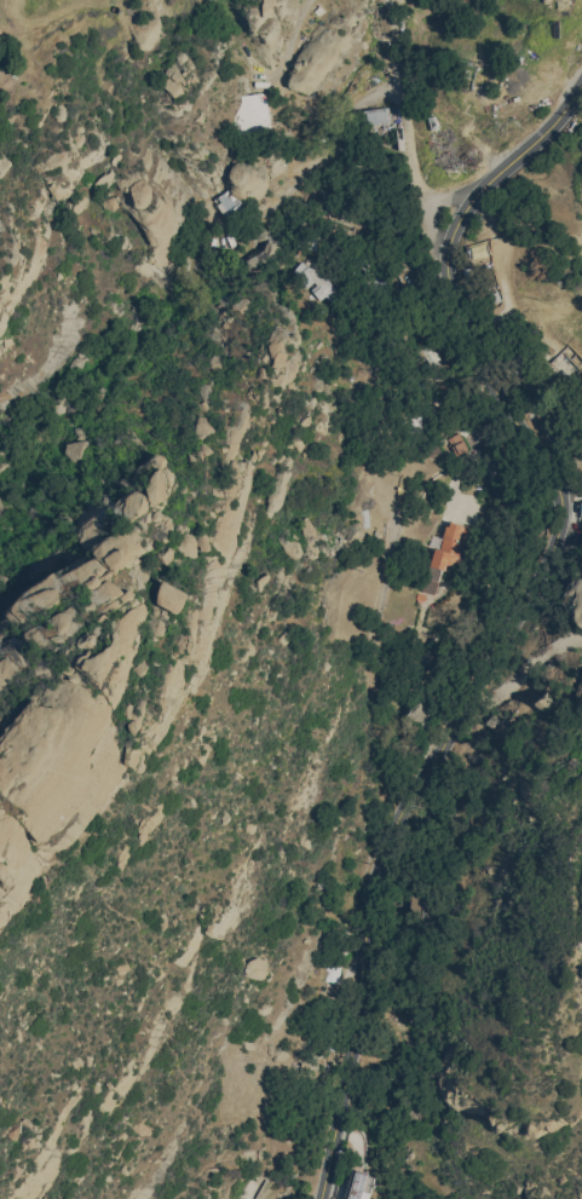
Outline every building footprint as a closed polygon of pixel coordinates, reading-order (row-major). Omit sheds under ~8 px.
[(183,74),(169,73),(168,89),(182,90),(183,74)] [(266,93),(236,93),(237,132),(267,131),(266,93)] [(363,123),(389,121),(387,106),(362,109),(363,123)] [(328,299),(337,293),(319,269),(312,274),(301,260),(291,268),(317,300),(324,294),(328,299)] [(258,360),(279,366),(288,332),(267,327),(258,360)] [(466,449),(457,431),(444,437),(453,455),(466,449)] [(465,525),(441,518),(422,591),(434,594),(442,560),(455,564),(465,525)] [(345,528),(347,544),(363,542),(361,526),(345,528)] [(105,565),(115,571),(123,555),(113,550),(105,565)] [(85,594),(97,610),(107,602),(113,609),(128,597),(110,574),(85,594)] [(150,599),(180,613),(190,591),(160,577),(150,599)] [(432,920),(433,897),(421,896),(419,919),(432,920)] [(246,979),(267,975),(263,956),(242,961),(246,979)] [(337,966),(323,965),(322,980),(336,981),(337,966)] [(350,1154),(363,1152),(359,1128),(346,1130),(350,1154)] [(352,1168),(342,1198),(367,1198),(374,1174),(352,1168)]
